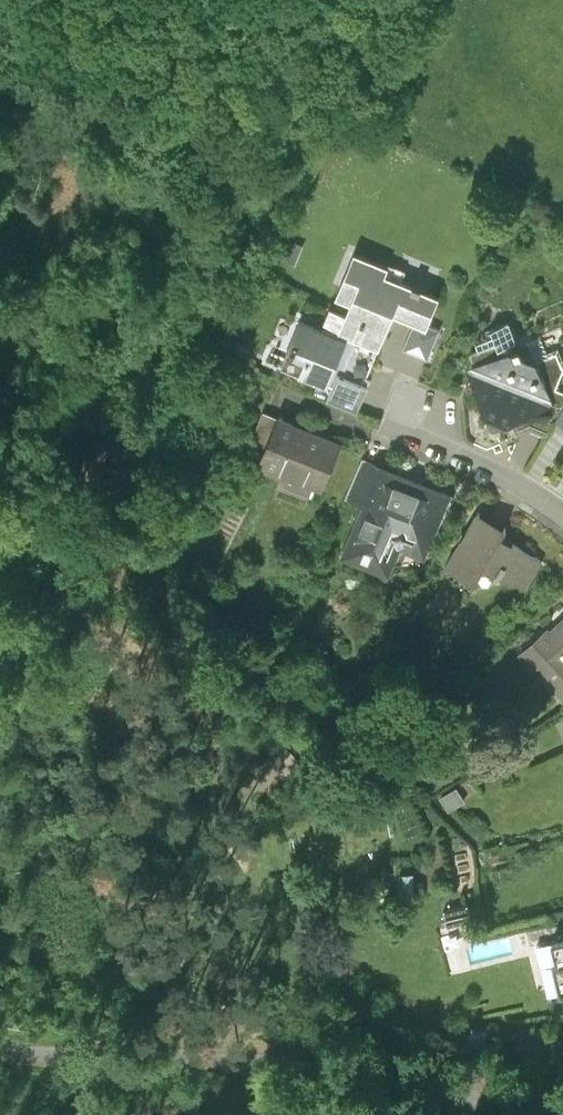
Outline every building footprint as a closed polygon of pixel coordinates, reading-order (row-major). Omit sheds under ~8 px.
[(354,301),(341,333),(381,349),(395,314),(416,323),(428,327),(430,323),(440,297),(386,276),(390,267),(356,254),(340,295),(354,301)] [(300,322),(293,338),(302,342),(296,357),(307,362),(300,377),(326,388),(346,342),(300,322)] [(430,323),(428,327),(416,323),(406,348),(430,358),(442,328),(430,323)] [(472,369),(497,428),(557,403),(532,344),(472,369)] [(342,444),(279,418),(259,468),(281,476),(282,473),(324,490),(342,444)] [(452,495),(368,461),(352,498),(369,505),(347,557),(390,575),(402,547),(426,557),(452,495)] [(509,529),(480,514),(450,569),(477,584),(486,566),(529,589),(544,562),(503,539),(509,529)] [(551,633),(549,631),(523,655),(562,698),(562,622),(551,633)] [(446,810),(474,800),(468,784),(441,794),(446,810)] [(485,1028),(480,1053),(496,1056),(501,1032),(485,1028)] [(562,1066),(562,1049),(522,1035),(514,1061),(560,1077),(562,1066)]
